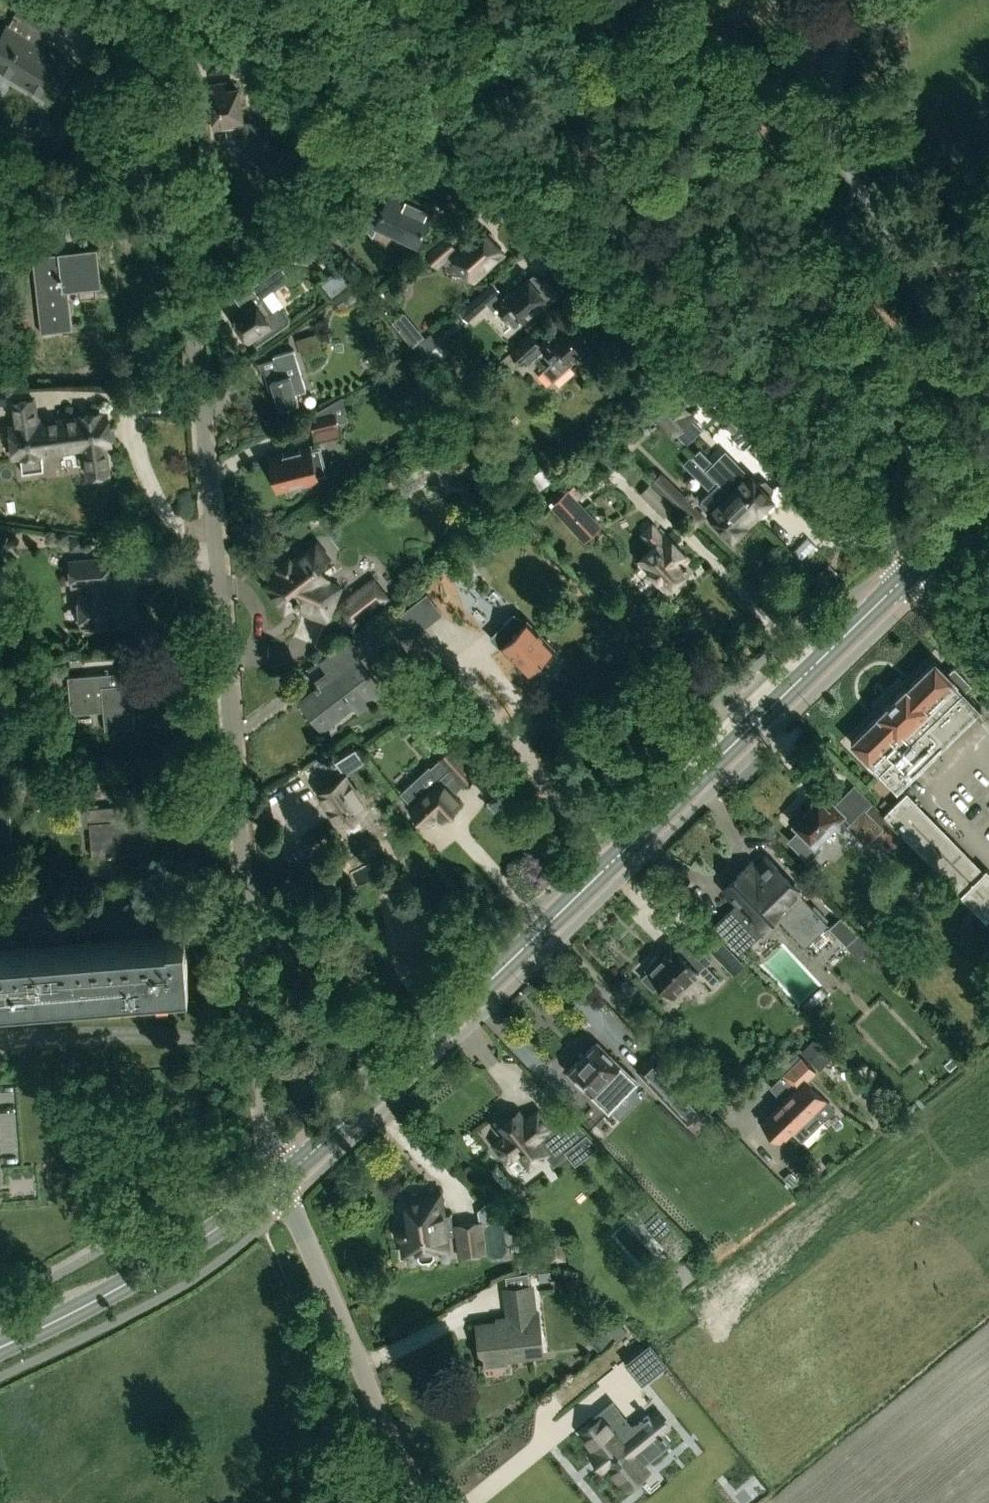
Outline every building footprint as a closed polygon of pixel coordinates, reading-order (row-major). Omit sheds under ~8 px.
[(50,98),(69,66),(39,47),(46,35),(50,37),(63,15),(38,0),(23,0),(14,15),(15,16),(7,28),(0,39),(0,68),(50,98)] [(233,71),(231,57),(205,60),(207,74),(233,71)] [(209,86),(209,92),(214,128),(227,127),(230,127),(231,135),(246,146),(243,150),(271,172),(289,147),(261,125),(258,129),(250,123),(242,124),(238,88),(226,90),(226,83),(209,86)] [(64,144),(78,120),(65,112),(50,136),(64,144)] [(477,204),(481,194),(471,189),(467,199),(477,204)] [(432,209),(391,190),(375,224),(416,244),(432,209)] [(472,231),(454,247),(456,248),(450,254),(475,281),(507,252),(483,226),(474,234),(472,231)] [(446,237),(427,254),(436,265),(440,262),(450,254),(456,248),(454,247),(446,237)] [(98,287),(94,249),(57,253),(57,254),(32,257),(40,332),(72,329),(67,290),(98,287)] [(332,258),(325,262),(329,271),(337,267),(332,258)] [(318,282),(330,298),(354,280),(342,264),(318,282)] [(251,335),(256,343),(273,331),(268,323),(269,323),(264,317),(273,311),(263,296),(278,286),(270,273),(250,287),(258,299),(231,317),(246,339),(251,335)] [(551,294),(534,274),(528,279),(528,278),(514,290),(511,288),(503,295),(493,282),(470,302),(478,311),(487,303),(493,310),(497,306),(514,326),(546,299),(545,298),(551,294)] [(353,283),(334,297),(341,308),(361,294),(353,283)] [(555,331),(540,345),(530,334),(511,352),(519,361),(527,354),(532,360),(543,349),(553,359),(543,369),(553,380),(570,364),(568,362),(589,343),(571,322),(558,334),(555,331)] [(301,356),(322,349),(316,332),(296,339),(301,356)] [(421,357),(437,343),(429,333),(413,347),(421,357)] [(298,402),(295,392),(305,389),(293,349),(272,355),(279,377),(271,379),(279,408),(298,402)] [(704,427),(694,416),(695,416),(670,389),(648,409),(672,436),(674,435),(684,445),(704,427)] [(10,399),(13,422),(9,423),(13,459),(21,458),(23,470),(43,467),(42,454),(83,449),(86,476),(111,474),(108,445),(114,445),(113,438),(116,437),(115,426),(110,426),(109,410),(39,418),(36,396),(10,399)] [(334,413),(311,418),(314,430),(337,425),(337,422),(347,419),(345,411),(334,413)] [(309,447),(271,457),(278,488),(316,479),(313,464),(321,462),(318,449),(310,451),(309,447)] [(693,456),(705,468),(713,461),(701,448),(693,456)] [(716,479),(718,482),(719,482),(729,493),(752,517),(772,498),(771,497),(774,487),(766,479),(756,481),(738,464),(733,463),(724,471),(714,460),(713,461),(705,468),(716,479)] [(681,512),(690,503),(661,472),(651,481),(681,512)] [(718,482),(701,499),(700,504),(720,525),(719,528),(726,535),(729,534),(732,537),(752,517),(729,493),(719,482),(718,482)] [(551,506),(583,540),(600,525),(576,500),(583,493),(574,484),(551,506)] [(676,583),(679,584),(684,579),(684,576),(687,573),(686,572),(690,567),(684,561),(688,557),(667,535),(665,537),(652,524),(642,534),(653,545),(638,559),(667,590),(672,585),(673,586),(676,583)] [(302,606),(328,617),(341,587),(325,580),(316,569),(325,562),(312,546),(291,562),(289,559),(276,568),(279,572),(263,584),(284,612),(295,603),(295,602),(302,605),(302,606)] [(107,558),(69,561),(71,586),(81,585),(82,593),(78,593),(81,627),(126,623),(123,589),(104,591),(104,583),(109,582),(107,558)] [(353,626),(390,597),(373,575),(335,605),(353,626)] [(475,600),(487,613),(509,592),(498,580),(475,600)] [(827,594),(819,586),(811,594),(819,602),(827,594)] [(528,672),(543,658),(549,664),(557,656),(551,650),(553,648),(526,621),(524,623),(514,613),(493,634),(502,644),(499,646),(509,656),(511,654),(528,672)] [(393,614),(381,624),(416,668),(429,658),(393,614)] [(314,685),(317,689),(300,702),(321,729),(351,706),(357,713),(384,692),(354,654),(368,643),(359,632),(320,663),(328,674),(314,685)] [(934,660),(907,687),(906,686),(877,713),(878,714),(851,741),(897,789),(981,707),(964,690),(971,684),(955,666),(948,673),(934,660)] [(113,728),(113,729),(118,729),(118,727),(135,726),(132,685),(107,687),(105,673),(67,676),(70,711),(103,708),(105,729),(113,728)] [(358,751),(351,742),(334,753),(341,763),(358,751)] [(431,774),(432,775),(421,785),(416,779),(401,793),(413,806),(410,809),(412,811),(412,815),(417,821),(421,821),(424,824),(436,812),(442,819),(460,802),(450,790),(459,782),(463,786),(475,775),(451,748),(439,759),(443,763),(431,774)] [(331,810),(328,812),(335,822),(338,820),(341,824),(366,808),(361,800),(361,794),(356,787),(351,785),(344,774),(345,774),(338,764),(320,775),(327,786),(319,791),(331,810)] [(927,764),(921,773),(935,782),(941,772),(927,764)] [(988,782),(988,766),(978,775),(985,785),(988,782)] [(878,831),(895,847),(905,837),(986,918),(988,915),(988,870),(986,866),(983,869),(906,791),(883,814),(872,803),(865,810),(882,828),(878,831)] [(9,806),(8,795),(0,795),(0,806),(9,806)] [(844,815),(833,804),(829,809),(818,798),(804,812),(800,807),(789,818),(800,829),(789,840),(809,859),(820,847),(816,843),(844,815)] [(10,817),(9,806),(0,806),(0,817),(10,817)] [(91,839),(96,839),(97,856),(149,852),(147,818),(116,821),(115,806),(82,809),(84,826),(90,825),(91,839)] [(10,827),(10,817),(0,817),(0,828),(10,827)] [(11,838),(10,827),(0,828),(0,839),(11,838)] [(12,849),(11,838),(0,839),(0,850),(12,849)] [(0,850),(0,861),(13,860),(12,849),(0,850)] [(319,861),(329,876),(340,868),(331,854),(319,861)] [(14,871),(13,860),(0,861),(0,872),(14,871)] [(724,887),(737,902),(713,924),(739,952),(752,940),(749,937),(771,916),(768,913),(771,910),(803,944),(828,922),(793,885),(770,860),(759,871),(750,862),(724,887)] [(0,872),(0,883),(14,882),(14,871),(0,872)] [(16,893),(15,885),(14,882),(0,883),(0,894),(16,893)] [(0,894),(0,906),(10,905),(17,904),(16,893),(0,894)] [(10,905),(11,915),(33,913),(32,903),(17,904),(10,905)] [(857,932),(840,915),(829,926),(846,944),(857,932)] [(189,981),(185,933),(167,934),(167,937),(0,950),(0,996),(189,981)] [(661,952),(662,954),(660,956),(659,955),(656,955),(655,955),(649,961),(649,965),(650,966),(648,968),(649,970),(642,977),(653,988),(660,981),(673,994),(696,972),(710,986),(719,977),(706,964),(712,959),(687,933),(674,946),(670,943),(661,952)] [(744,963),(715,933),(704,943),(734,974),(744,963)] [(0,1002),(0,1033),(9,1032),(9,1029),(44,1027),(43,1000),(0,1002)] [(596,1041),(567,1071),(590,1094),(602,1081),(613,1092),(630,1074),(596,1041)] [(686,1084),(653,1051),(635,1070),(667,1102),(689,1124),(708,1106),(686,1084)] [(783,1073),(796,1086),(761,1122),(763,1124),(763,1128),(767,1132),(771,1132),(779,1140),(791,1128),(802,1140),(824,1119),(816,1111),(827,1100),(807,1080),(816,1071),(801,1056),(783,1073)] [(523,1117),(517,1110),(508,1117),(506,1116),(504,1115),(502,1115),(500,1116),(498,1118),(497,1119),(497,1121),(496,1124),(497,1126),(504,1135),(493,1143),(506,1160),(517,1151),(530,1169),(553,1152),(541,1136),(554,1126),(538,1105),(523,1117)] [(405,1223),(401,1224),(400,1225),(398,1227),(397,1230),(398,1233),(398,1235),(400,1237),(402,1238),(404,1252),(418,1250),(419,1255),(422,1258),(430,1257),(433,1254),(432,1249),(446,1247),(439,1194),(429,1195),(428,1194),(406,1197),(410,1223),(405,1223)] [(674,1227),(651,1200),(637,1212),(645,1221),(644,1222),(659,1240),(674,1227)] [(479,1222),(456,1225),(460,1255),(484,1251),(479,1222)] [(477,1324),(481,1363),(484,1363),(484,1359),(502,1357),(542,1353),(538,1311),(535,1311),(532,1285),(505,1288),(509,1321),(477,1324)] [(610,1338),(600,1327),(587,1339),(596,1350),(610,1338)] [(650,1343),(627,1361),(642,1380),(664,1362),(650,1343)] [(596,1444),(593,1446),(605,1461),(608,1458),(623,1477),(644,1459),(635,1448),(662,1425),(649,1409),(634,1421),(614,1396),(596,1411),(600,1415),(583,1428),(596,1444)]
